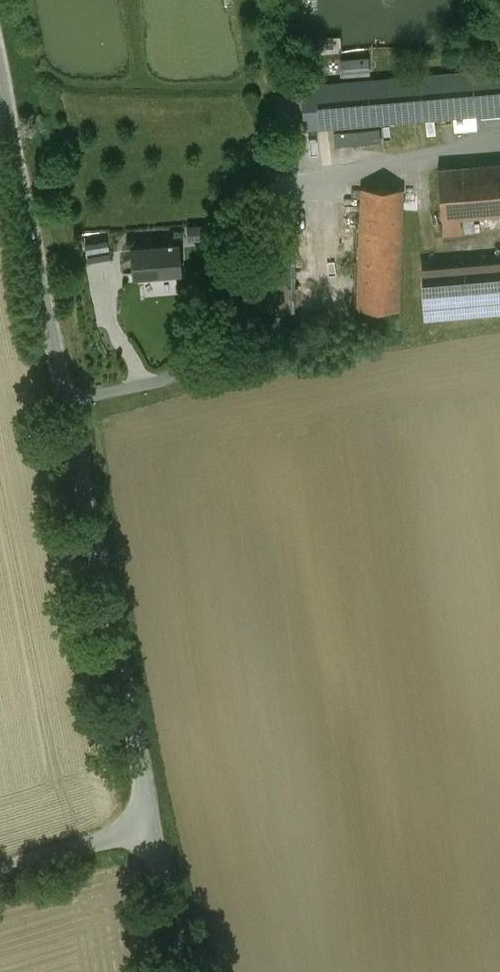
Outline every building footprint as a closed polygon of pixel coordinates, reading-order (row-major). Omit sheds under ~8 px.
[(368,72),(368,54),(341,54),(341,71),(368,72)] [(301,84),(305,130),(499,114),(499,68),(301,84)] [(439,168),(443,220),(499,214),(499,162),(439,168)] [(400,310),(404,189),(361,188),(357,309),(400,310)] [(211,231),(210,217),(195,218),(196,232),(211,231)] [(187,266),(184,234),(135,240),(138,272),(187,266)] [(420,264),(424,316),(499,309),(499,257),(420,264)]
